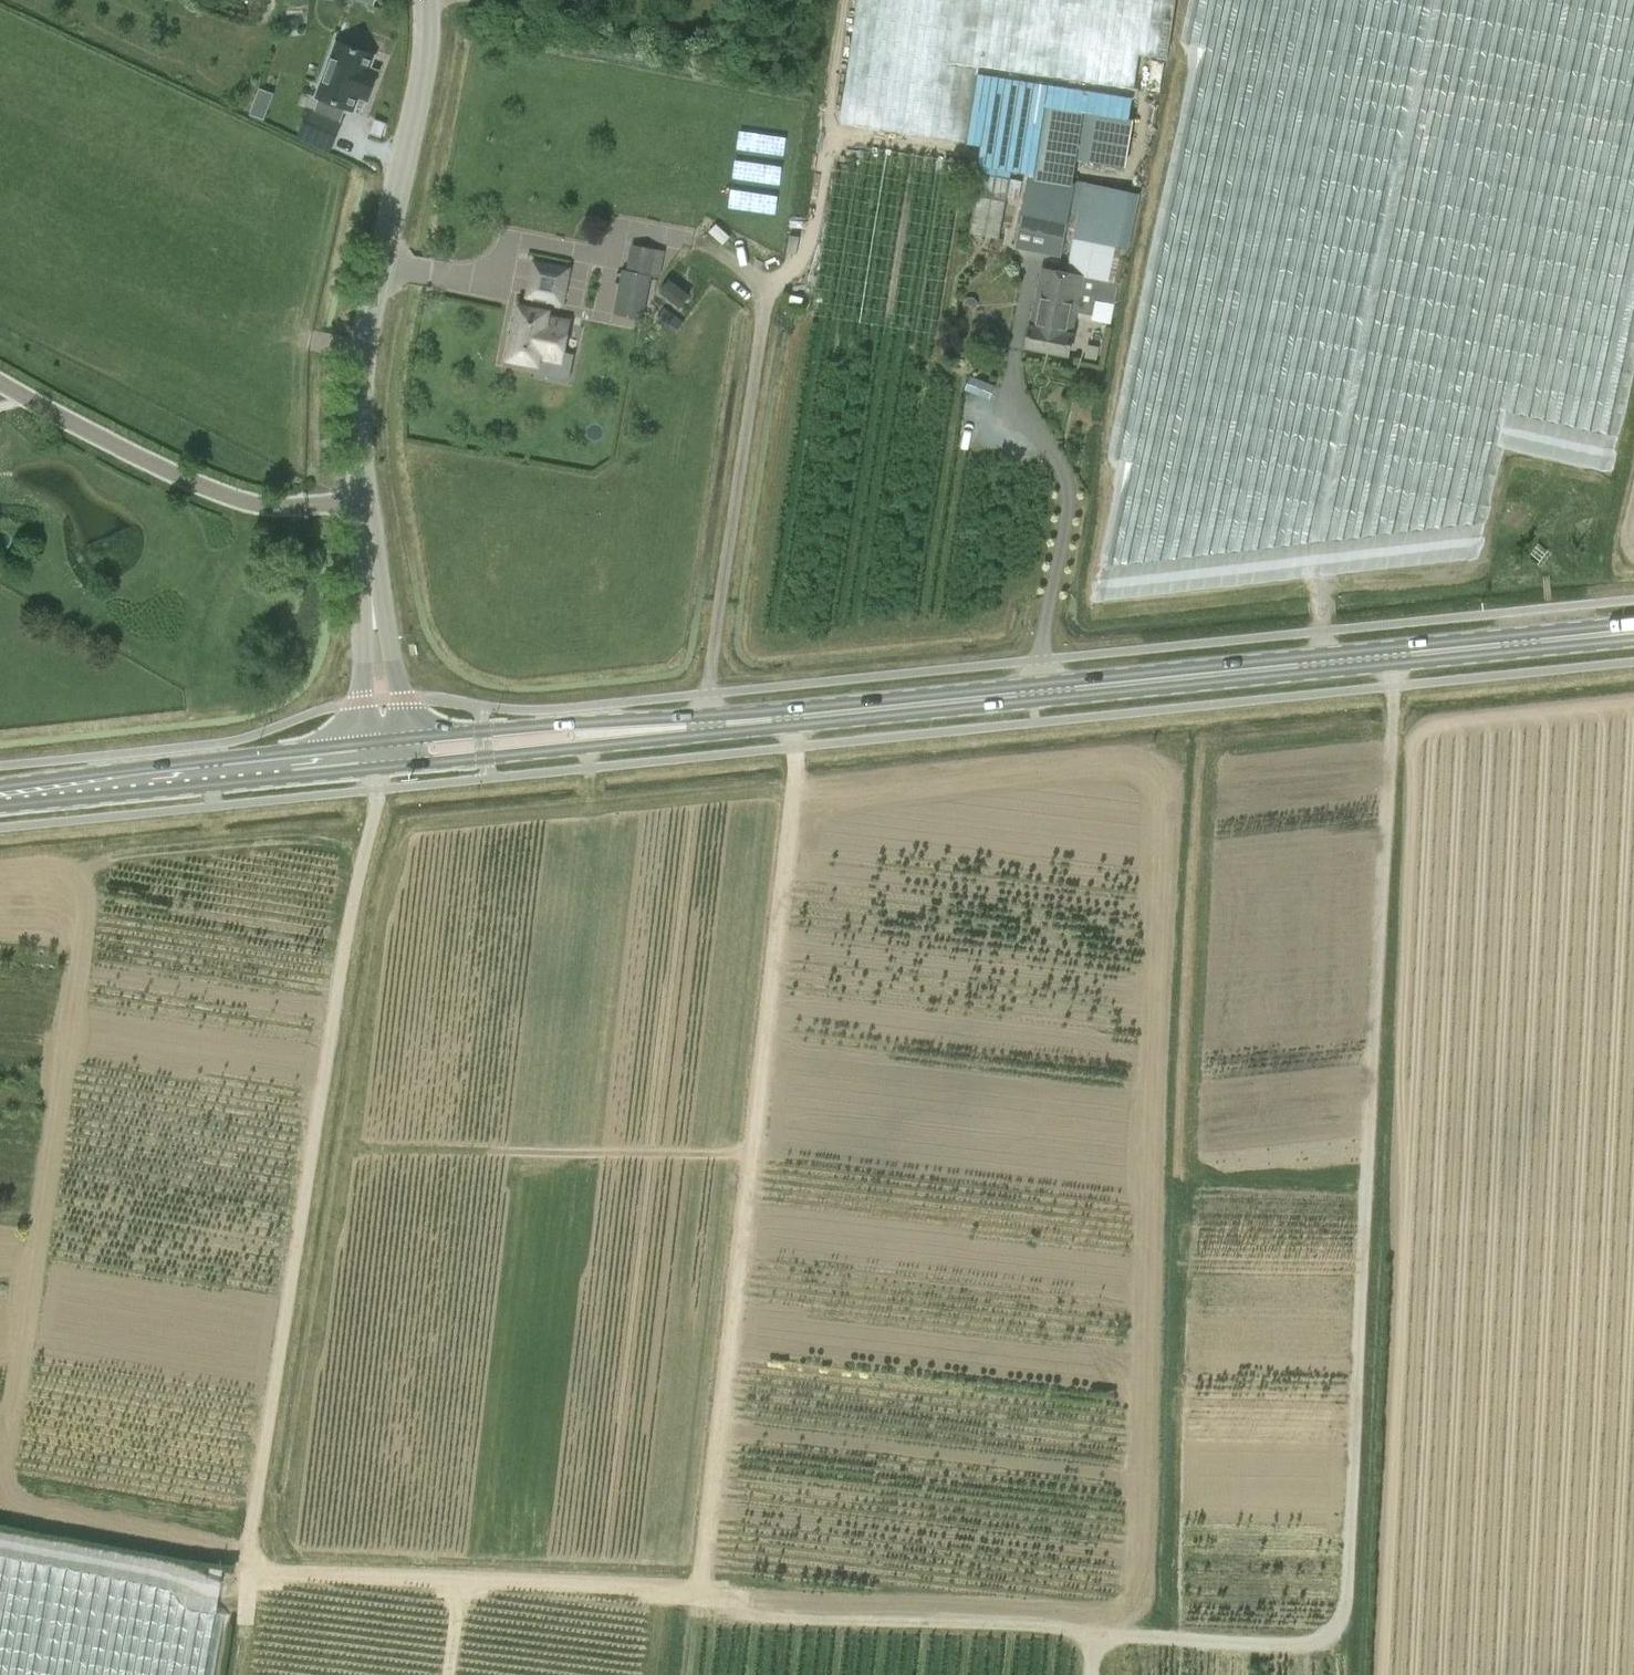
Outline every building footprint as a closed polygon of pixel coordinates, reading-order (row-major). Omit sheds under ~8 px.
[(326,87),(322,98),(329,100),(324,114),(311,108),(300,133),(330,146),(341,121),(338,120),(344,106),(351,108),(356,94),(367,98),(376,73),(365,69),(371,54),(338,41),(321,85),(326,87)] [(265,115),(271,89),(258,86),(252,111),(265,115)] [(1133,119),(1084,112),(1077,158),(1126,166),(1133,119)] [(1073,238),(1127,249),(1128,249),(1139,194),(1077,182),(1076,185),(1030,176),(1016,248),(1062,257),(1071,212),(1078,213),(1073,238)] [(1119,283),(1127,249),(1073,238),(1067,272),(1041,267),(1029,325),(1028,325),(1024,345),(1067,353),(1083,275),(1096,278),(1092,297),(1112,302),(1116,282),(1119,283)] [(567,315),(546,311),(548,299),(562,302),(569,268),(538,262),(531,297),(533,298),(531,308),(519,306),(509,358),(535,363),(537,355),(558,360),(567,315)] [(653,275),(622,270),(614,314),(645,320),(653,275)] [(679,308),(690,294),(668,278),(657,292),(679,308)]
